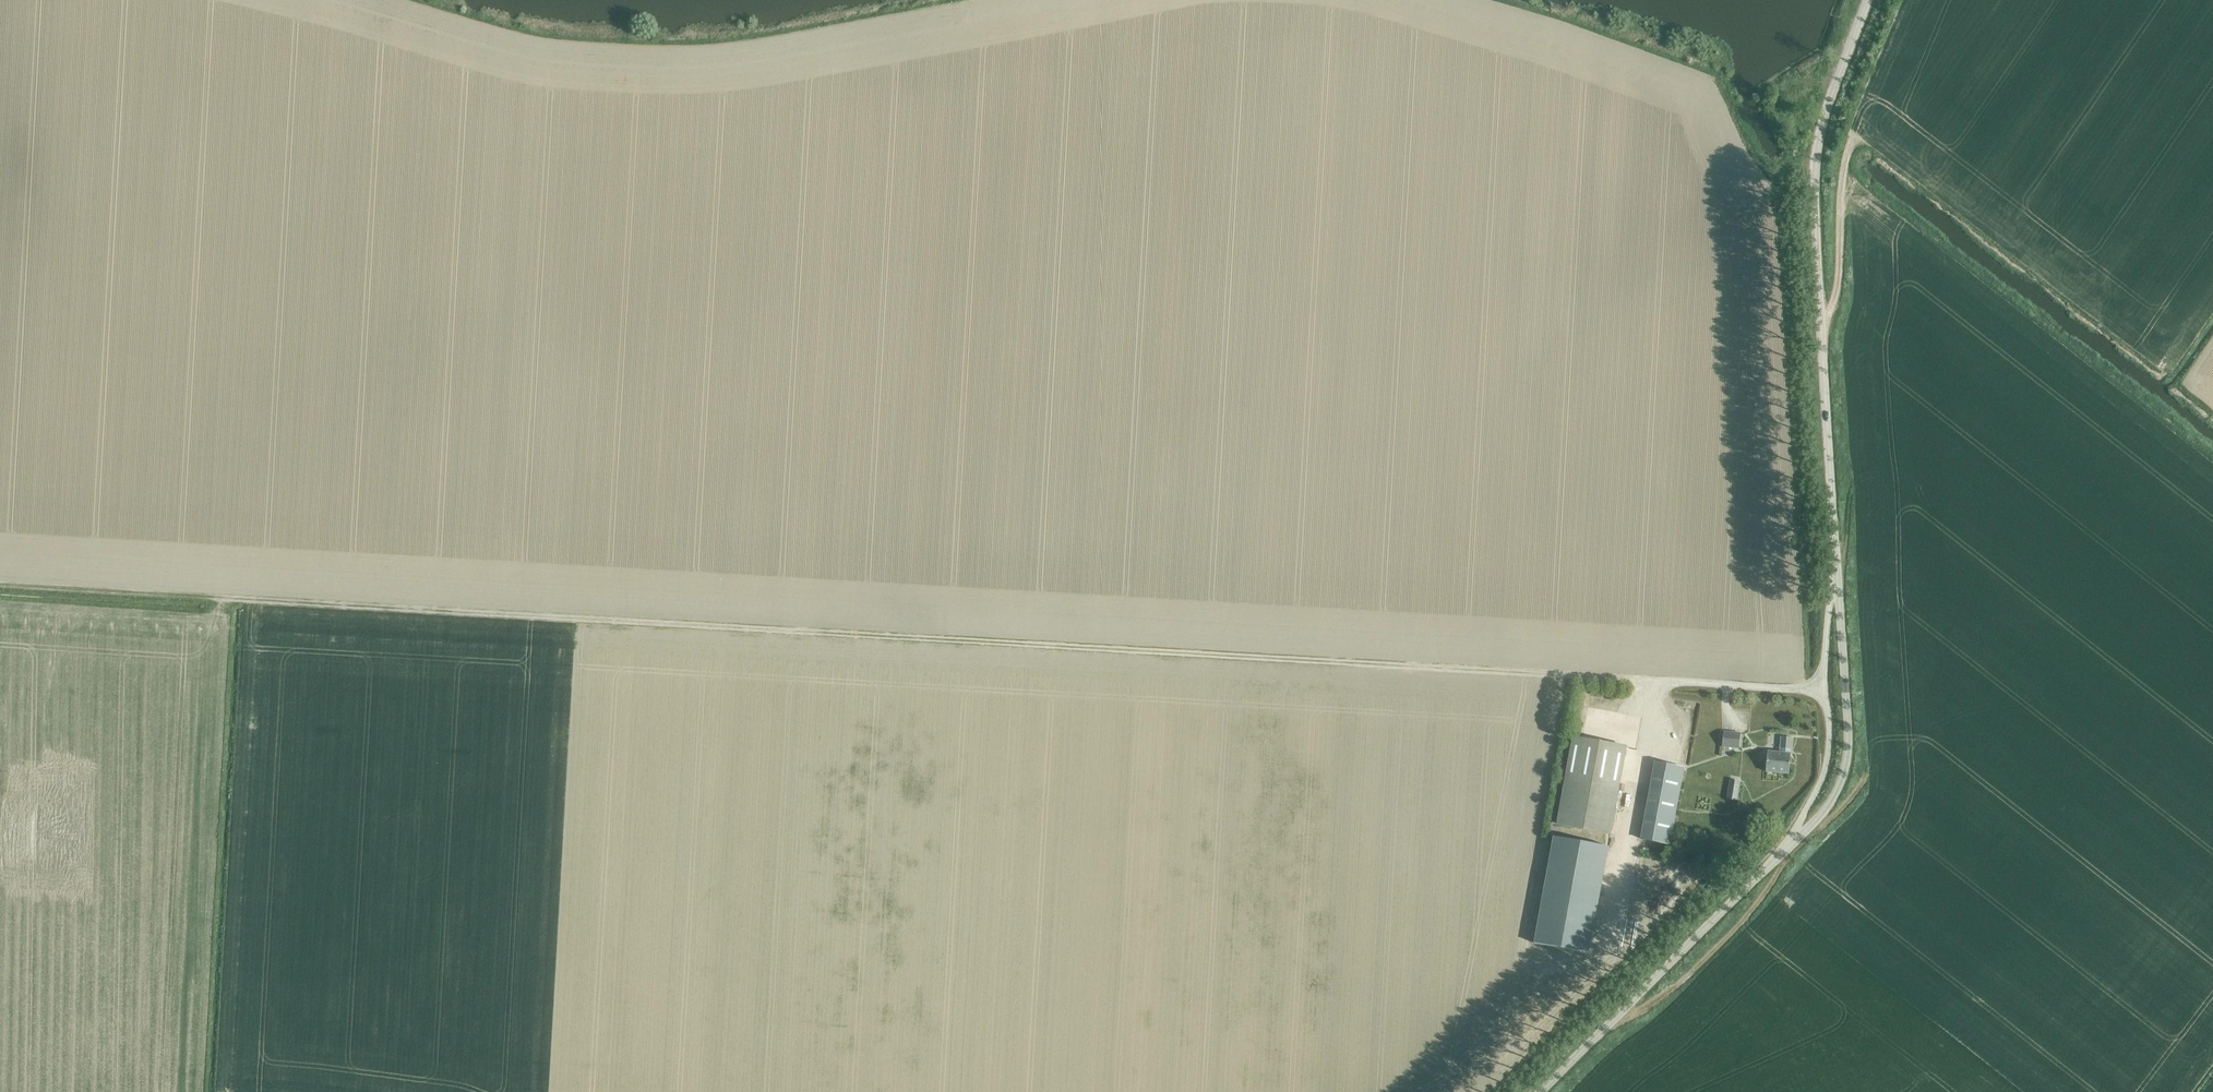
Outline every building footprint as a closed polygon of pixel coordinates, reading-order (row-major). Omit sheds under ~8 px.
[(1723,731),(1722,746),(1739,748),(1741,733),(1723,731)] [(1789,773),(1792,737),(1781,736),(1779,752),(1767,751),(1765,771),(1789,773)] [(1573,738),(1557,823),(1611,833),(1626,747),(1573,738)] [(1655,762),(1641,839),(1670,844),(1684,767),(1655,762)] [(1726,799),(1736,801),(1739,782),(1729,780),(1726,799)] [(1556,855),(1542,939),(1588,947),(1604,862),(1556,854),(1556,855)]
